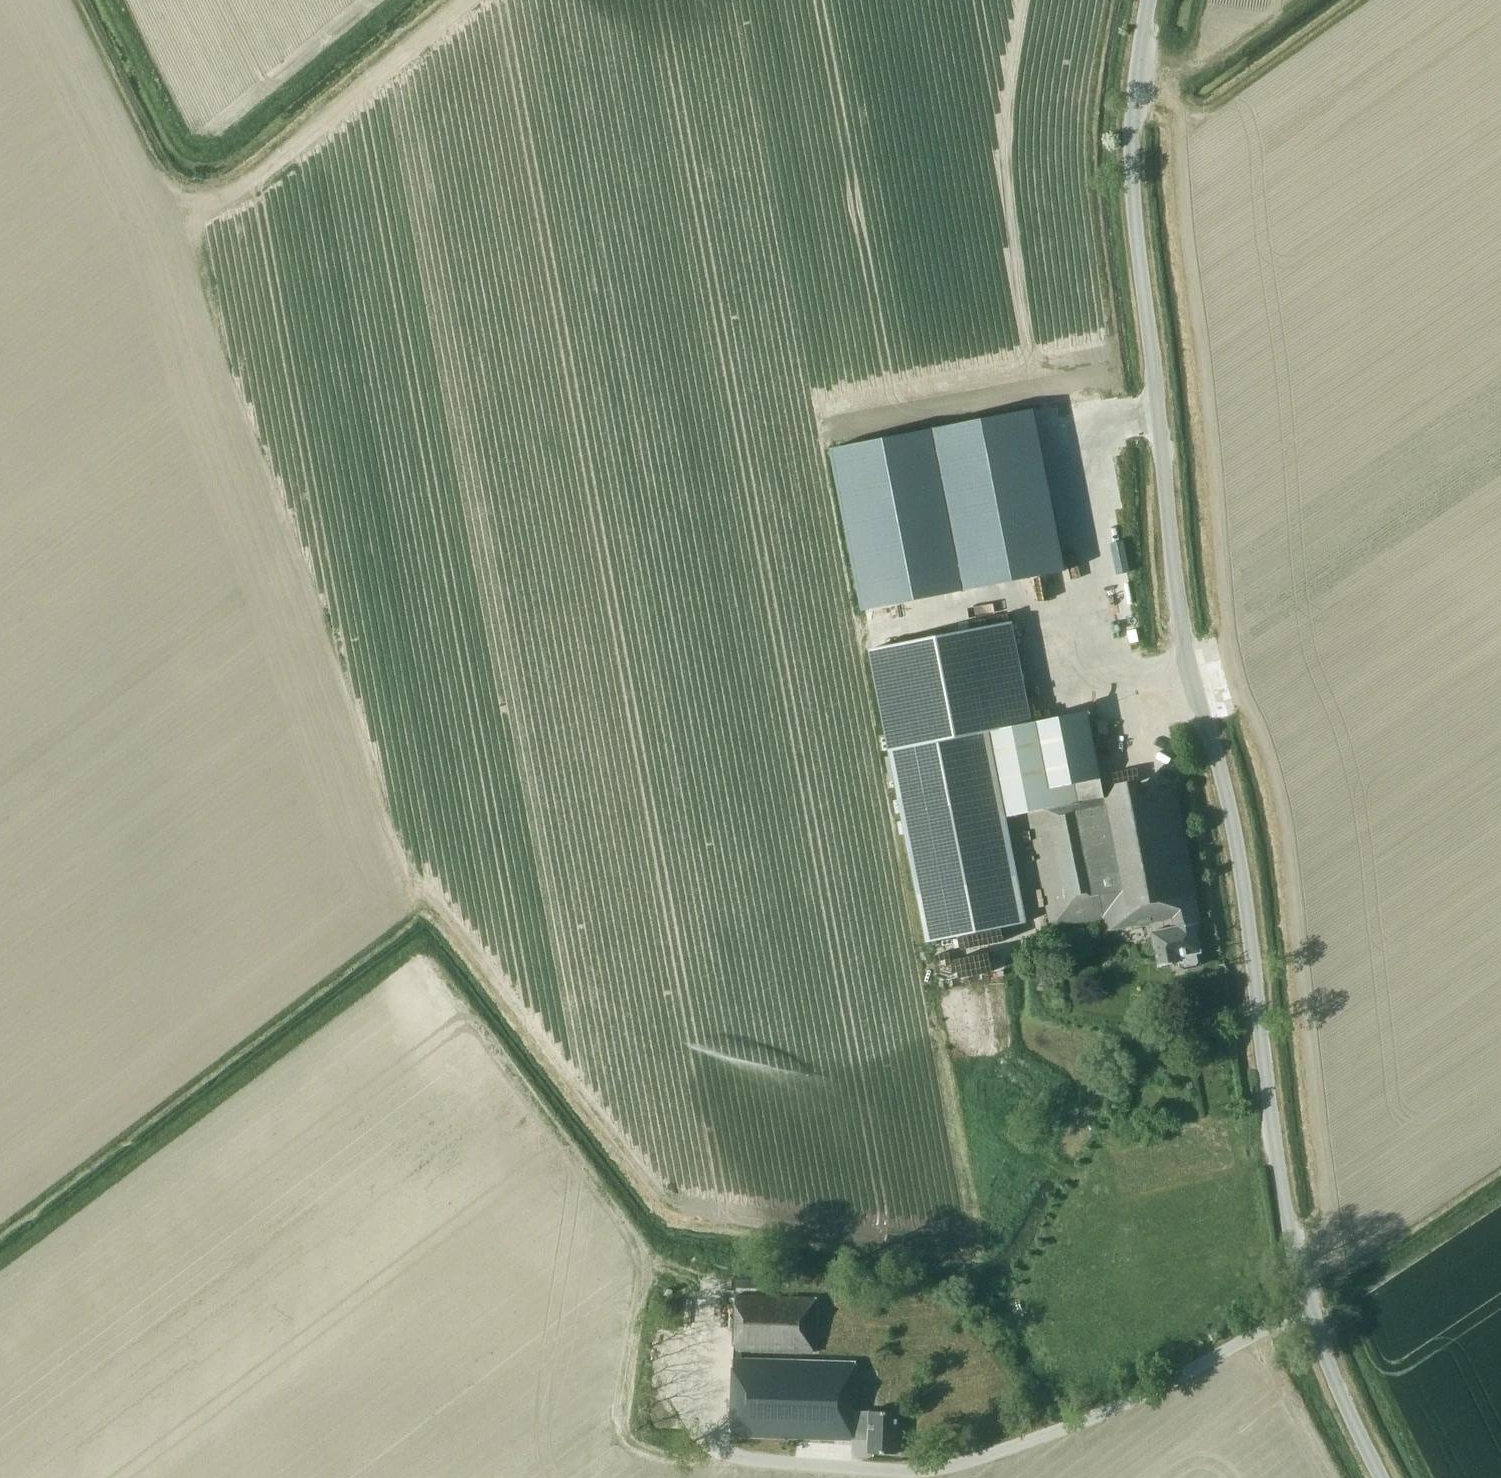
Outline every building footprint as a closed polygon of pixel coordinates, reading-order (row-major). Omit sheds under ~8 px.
[(1066,572),(1035,410),(834,449),(831,450),(862,612),(864,611),(1066,572)] [(1007,727),(988,626),(869,649),(888,749),(991,730),(1007,727)] [(924,942),(1026,923),(991,730),(888,749),(924,942)] [(1101,799),(1029,813),(1035,844),(1051,927),(1104,917),(1106,931),(1170,919),(1172,928),(1151,932),(1158,966),(1180,962),(1181,967),(1185,969),(1197,967),(1200,963),(1198,953),(1200,952),(1195,924),(1200,923),(1194,890),(1195,890),(1174,786),(1101,799)] [(734,1287),(756,1288),(757,1272),(735,1271),(734,1287)] [(856,1362),(814,1361),(742,1359),(742,1351),(814,1353),(816,1298),(734,1296),(730,1436),(869,1441),(869,1453),(896,1454),(898,1412),(870,1411),(854,1411),(856,1362)]
